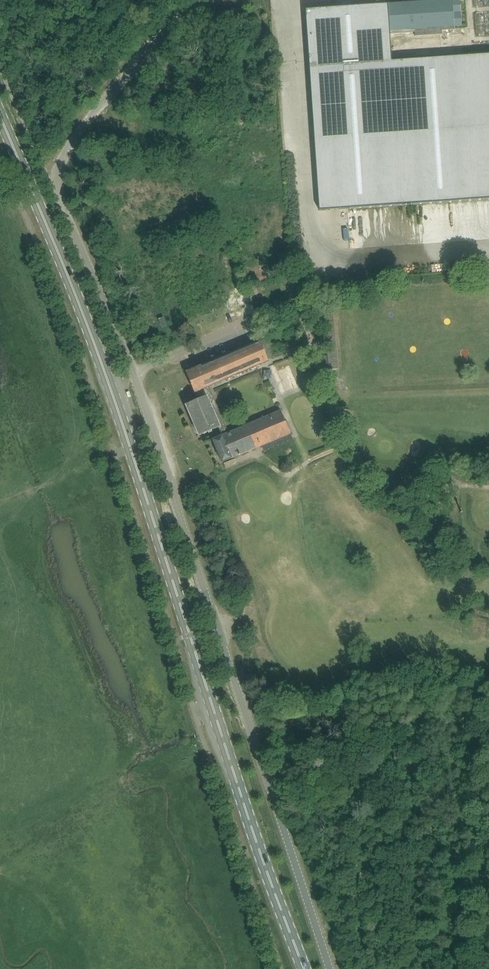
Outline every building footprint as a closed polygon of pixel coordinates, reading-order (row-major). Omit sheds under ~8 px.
[(143,9),(159,0),(138,0),(143,9)] [(331,210),(488,199),(488,55),(392,61),(390,32),(454,27),(453,0),(441,0),(386,3),(364,5),(317,8),(319,39),(331,210)] [(210,388),(269,361),(260,341),(187,372),(196,392),(199,391),(202,399),(187,405),(199,435),(219,427),(222,435),(221,435),(222,436),(213,440),(222,462),(291,433),(281,410),(228,433),(210,388)]
